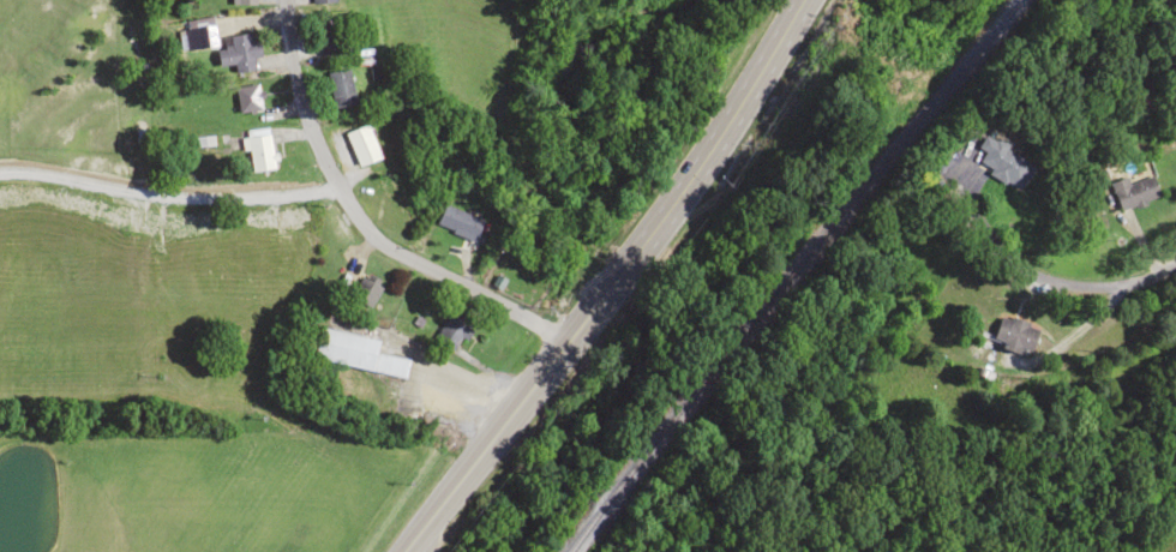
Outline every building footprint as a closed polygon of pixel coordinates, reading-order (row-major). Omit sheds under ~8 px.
[(189,16),(181,42),(207,50),(215,24),(189,16)] [(254,39),(250,40),(249,32),(226,36),(228,47),(215,49),(218,66),(231,64),(232,73),(259,69),(254,39)] [(353,103),(348,68),(326,71),(332,107),(353,103)] [(262,108),(257,83),(233,87),(238,113),(262,108)] [(379,157),(366,124),(345,132),(358,165),(379,157)] [(272,168),(270,128),(246,129),(248,169),(272,168)] [(1016,190),(1033,165),(984,133),(975,147),(983,152),(975,164),(1016,190)] [(1131,185),(1123,175),(1106,186),(1124,212),(1157,190),(1147,174),(1131,185)] [(475,238),(481,218),(442,205),(435,224),(475,238)] [(380,291),(367,276),(349,292),(362,306),(380,291)] [(468,320),(447,311),(436,339),(457,348),(468,320)] [(1038,327),(999,315),(991,343),(1030,355),(1038,327)] [(378,339),(318,327),(311,359),(404,378),(411,346),(385,341),(383,352),(376,351),(378,339)]
